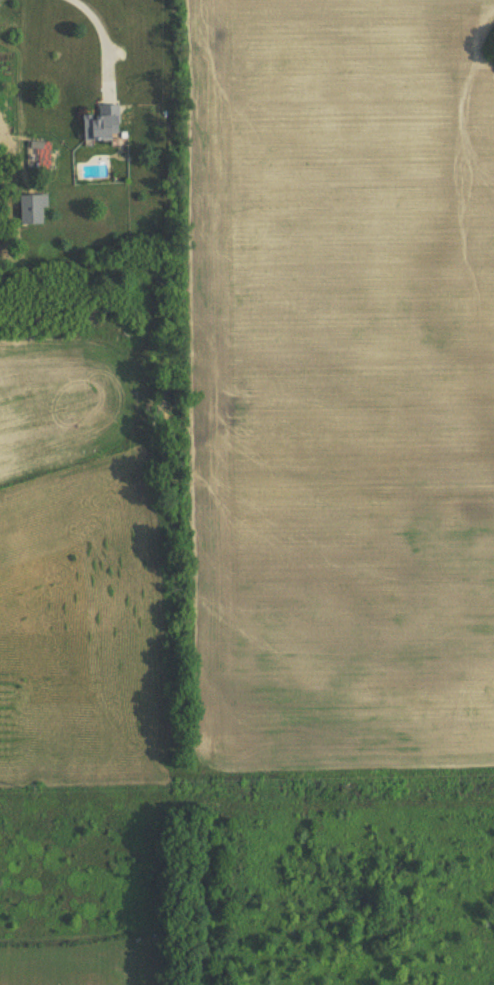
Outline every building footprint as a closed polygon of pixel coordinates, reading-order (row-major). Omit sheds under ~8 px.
[(79,115),(80,139),(117,138),(117,105),(97,105),(97,115),(79,115)]
